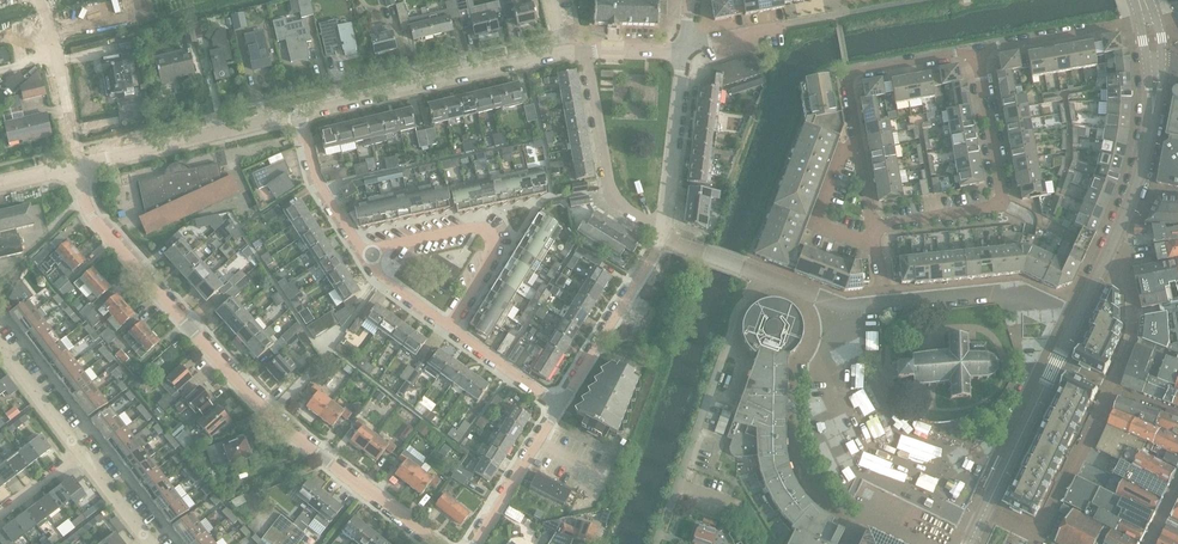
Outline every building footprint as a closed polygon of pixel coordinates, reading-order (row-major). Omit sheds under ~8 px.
[(298,1),(302,18),(314,15),(310,0),(304,0),(298,1)] [(449,17),(430,22),(433,36),(453,31),(450,20),(460,18),(456,0),(445,3),(449,17)] [(460,18),(462,30),(471,28),(470,27),(473,26),(475,36),(498,30),(495,14),(472,19),(467,0),(457,0),(456,0),(460,18)] [(537,0),(526,0),(528,6),(514,9),(511,0),(502,0),(507,20),(515,18),(517,26),(537,21),(534,8),(538,7),(537,0)] [(608,29),(619,29),(620,26),(658,27),(659,0),(595,0),(595,25),(608,25),(608,29)] [(726,2),(712,5),(715,21),(734,18),(733,16),(745,14),(745,15),(746,15),(743,0),(736,0),(726,2)] [(746,15),(759,13),(756,0),(743,0),(746,15)] [(759,13),(771,11),(769,0),(756,0),(759,13)] [(771,11),(785,8),(784,4),(783,4),(782,0),(769,0),(771,11)] [(433,36),(430,22),(428,15),(409,20),(407,11),(406,11),(404,3),(396,5),(402,32),(411,30),(414,41),(433,36)] [(239,14),(231,16),(235,30),(242,28),(248,27),(244,13),(239,14)] [(274,22),(278,42),(279,42),(279,41),(286,39),(292,63),(310,58),(307,43),(311,42),(306,20),(287,25),(286,19),(285,19),(285,20),(275,22),(274,22)] [(200,22),(193,24),(197,39),(203,38),(200,22)] [(213,24),(205,37),(212,42),(215,52),(210,53),(214,72),(227,68),(226,62),(231,60),(224,30),(213,24)] [(339,26),(321,30),(327,57),(334,56),(332,48),(342,45),(342,47),(343,47),(344,51),(345,50),(346,56),(357,54),(355,48),(356,48),(351,25),(339,27),(339,26)] [(382,27),(384,35),(371,38),(375,55),(397,50),(393,33),(392,33),(390,25),(382,27)] [(193,28),(184,30),(187,44),(197,42),(193,28)] [(245,36),(254,71),(271,67),(263,32),(245,36)] [(1102,42),(1092,44),(1094,57),(1095,57),(1105,55),(1104,54),(1114,52),(1123,50),(1120,34),(1101,38),(1102,42)] [(133,38),(118,41),(119,51),(134,48),(133,38)] [(1092,42),(1079,45),(1083,69),(1096,66),(1095,57),(1094,57),(1092,44),(1092,42)] [(1079,45),(1066,47),(1070,71),(1083,69),(1079,45)] [(1066,47),(1053,49),(1058,73),(1070,71),(1066,47)] [(1053,49),(1041,51),(1045,75),(1058,73),(1053,49)] [(1114,52),(1117,76),(1131,75),(1128,49),(1123,50),(1114,52)] [(189,51),(155,59),(158,72),(159,71),(163,85),(178,82),(177,78),(195,74),(189,51)] [(1027,54),(1028,55),(1030,67),(1032,78),(1045,75),(1041,51),(1027,54)] [(1002,72),(1011,70),(1011,71),(1030,67),(1028,55),(1019,57),(1018,53),(999,56),(1002,72)] [(754,55),(720,66),(722,74),(724,74),(724,78),(725,80),(759,69),(754,55)] [(98,69),(98,70),(98,71),(99,71),(99,72),(100,72),(101,72),(101,73),(101,72),(102,72),(104,72),(104,76),(106,76),(124,73),(123,68),(130,67),(128,56),(122,57),(121,56),(112,57),(112,59),(102,61),(102,65),(101,65),(100,65),(100,66),(99,66),(98,67),(98,68),(98,69)] [(690,183),(690,188),(710,190),(722,90),(724,91),(724,86),(761,74),(759,69),(725,80),(724,78),(724,74),(722,74),(720,66),(714,68),(713,74),(711,89),(699,87),(688,183),(690,183)] [(940,74),(931,75),(930,75),(932,87),(933,87),(952,84),(952,83),(961,81),(958,66),(939,69),(940,74)] [(40,70),(21,87),(24,100),(46,95),(43,82),(40,70)] [(1011,70),(1002,72),(997,72),(1002,98),(1016,96),(1015,95),(1025,94),(1023,84),(1014,86),(1011,71),(1011,70)] [(558,75),(561,90),(578,87),(576,71),(558,75)] [(124,73),(106,76),(110,97),(110,98),(111,99),(112,99),(112,100),(113,100),(114,100),(115,100),(115,99),(116,99),(117,98),(117,97),(117,96),(117,94),(125,93),(125,96),(134,94),(133,88),(132,76),(125,78),(124,73)] [(930,74),(917,76),(921,100),(935,97),(933,87),(932,87),(930,75),(931,75),(930,74)] [(1107,77),(1107,90),(1131,89),(1131,75),(1117,76),(1107,77)] [(917,76),(905,78),(909,102),(921,100),(917,76)] [(828,78),(811,81),(804,83),(799,89),(802,104),(805,123),(755,256),(795,271),(794,273),(795,273),(805,247),(800,244),(843,130),(843,129),(835,82),(833,82),(833,80),(828,81),(828,78)] [(891,81),(892,82),(894,94),(896,105),(909,102),(905,78),(891,81)] [(764,85),(762,79),(731,89),(732,95),(764,85)] [(882,79),(863,83),(865,98),(874,97),(875,97),(875,98),(894,94),(892,82),(882,84),(882,79)] [(9,89),(13,94),(23,84),(20,80),(9,89)] [(952,83),(952,84),(956,108),(956,109),(970,106),(966,80),(961,81),(952,83)] [(519,83),(504,87),(509,106),(524,103),(519,83)] [(504,87),(489,91),(493,110),(509,106),(504,87)] [(578,87),(561,90),(563,105),(581,102),(578,87)] [(1107,90),(1107,103),(1131,103),(1131,89),(1107,90)] [(1170,142),(1177,144),(1177,89),(1176,90),(1174,93),(1175,96),(1167,136),(1171,137),(1170,142)] [(489,91),(474,94),(478,114),(493,110),(489,91)] [(474,94),(459,98),(463,117),(478,114),(474,94)] [(1016,96),(1002,98),(1004,111),(1028,107),(1025,94),(1015,95),(1016,96)] [(19,96),(9,98),(11,106),(21,104),(19,96)] [(861,99),(865,125),(879,123),(879,122),(875,98),(875,97),(874,97),(865,98),(861,99)] [(459,98),(444,101),(448,121),(463,117),(459,98)] [(448,121),(444,101),(428,105),(433,124),(448,121)] [(581,102),(563,105),(566,120),(584,117),(581,102)] [(1107,103),(1106,116),(1130,118),(1131,103),(1107,103)] [(534,106),(525,108),(528,122),(537,120),(534,106)] [(946,110),(949,123),(972,119),(970,106),(956,109),(956,108),(946,110)] [(1028,107),(1004,111),(1006,124),(1030,120),(1028,107)] [(411,109),(396,113),(400,132),(416,128),(411,109)] [(396,113),(381,116),(385,136),(400,132),(396,113)] [(47,114),(5,124),(9,142),(23,138),(23,142),(52,135),(47,114)] [(381,116),(366,120),(370,139),(385,136),(381,116)] [(1106,116),(1105,128),(1129,132),(1130,118),(1106,116)] [(584,117),(566,120),(569,135),(587,132),(584,117)] [(972,119),(949,123),(951,136),(975,132),(972,119)] [(366,120),(351,123),(355,143),(363,141),(365,147),(372,145),(370,139),(366,120)] [(879,123),(865,125),(868,138),(891,134),(889,120),(879,122),(879,123)] [(1030,120),(1006,124),(1008,136),(1032,132),(1030,120)] [(351,123),(336,127),(340,146),(355,143),(351,123)] [(320,131),(325,150),(326,154),(328,155),(341,152),(340,146),(336,127),(320,131)] [(1105,128),(1103,141),(1127,145),(1129,132),(1105,128)] [(434,129),(425,131),(429,146),(438,144),(434,129)] [(429,146),(425,131),(417,133),(420,148),(429,146)] [(587,132),(569,135),(571,150),(589,147),(587,132)] [(975,132),(951,136),(953,149),(977,145),(975,132)] [(1032,132),(1008,136),(1011,149),(1034,145),(1032,132)] [(891,134),(868,138),(870,151),(894,146),(891,134)] [(1103,141),(1100,154),(1124,159),(1127,145),(1103,141)] [(1170,142),(1165,145),(1157,184),(1177,188),(1177,144),(1170,142)] [(977,145),(953,149),(956,162),(979,157),(977,145)] [(1034,145),(1011,149),(1013,162),(1037,158),(1034,145)] [(894,146),(870,151),(872,163),(896,159),(894,146)] [(589,147),(571,150),(574,165),(592,162),(589,147)] [(1100,154),(1097,166),(1120,173),(1124,159),(1100,154)] [(979,157),(956,162),(958,174),(982,170),(979,157)] [(1037,158),(1013,162),(1015,175),(1039,170),(1037,158)] [(896,159),(872,163),(875,176),(898,172),(896,159)] [(252,174),(259,190),(268,186),(276,198),(294,186),(288,177),(292,176),(285,160),(252,174)] [(1078,161),(1073,160),(1070,167),(1076,169),(1078,161)] [(592,162),(574,165),(577,180),(595,177),(592,162)] [(145,216),(142,217),(139,218),(147,235),(239,192),(232,176),(226,179),(224,174),(221,175),(219,164),(191,170),(190,169),(185,166),(184,165),(182,165),(181,164),(178,164),(176,164),(174,165),(173,165),(172,166),(170,167),(168,169),(167,171),(166,172),(166,174),(165,175),(139,181),(145,210),(143,211),(145,216)] [(1097,166),(1093,178),(1116,186),(1120,173),(1097,166)] [(543,167),(528,170),(534,198),(535,197),(535,196),(540,195),(541,197),(540,197),(540,198),(548,194),(548,193),(547,194),(545,186),(546,186),(547,186),(543,167)] [(330,172),(330,173),(332,181),(347,178),(345,169),(330,172)] [(528,170),(515,173),(521,200),(522,200),(522,199),(527,198),(528,200),(527,200),(527,201),(534,198),(528,170)] [(982,170),(958,174),(960,187),(984,183),(982,170)] [(1039,170),(1015,175),(1018,188),(1020,187),(1041,183),(1039,170)] [(898,172),(875,176),(877,189),(901,184),(898,172)] [(515,173),(503,175),(509,203),(510,202),(509,202),(514,201),(515,203),(514,203),(515,204),(521,200),(515,173)] [(503,175),(490,178),(491,183),(496,206),(497,205),(502,203),(503,205),(502,206),(509,203),(503,175)] [(942,193),(939,178),(932,179),(934,194),(942,193)] [(1093,178),(1089,190),(1111,200),(1116,186),(1093,178)] [(919,181),(922,196),(922,197),(930,195),(927,180),(922,181),(919,181)] [(572,185),(574,193),(588,191),(586,182),(572,185)] [(1020,187),(1022,200),(1046,196),(1044,182),(1041,183),(1020,187)] [(346,199),(352,195),(357,192),(354,187),(352,183),(340,190),(346,199)] [(450,187),(447,188),(450,201),(454,200),(455,206),(456,206),(457,213),(464,212),(465,213),(464,214),(464,215),(471,211),(466,188),(465,183),(450,187)] [(491,183),(478,185),(484,208),(484,207),(489,206),(490,208),(489,208),(490,209),(496,206),(491,183)] [(901,184),(877,189),(879,202),(903,198),(901,184)] [(431,185),(418,188),(419,192),(425,215),(425,214),(430,213),(431,215),(430,215),(430,216),(437,212),(432,189),(431,185)] [(478,185),(466,188),(471,211),(472,211),(471,210),(477,209),(477,211),(477,212),(484,208),(478,185)] [(447,186),(432,189),(437,212),(438,212),(438,211),(443,210),(444,212),(443,212),(443,213),(455,207),(455,206),(454,200),(450,201),(447,188),(447,186)] [(710,190),(690,188),(685,224),(706,231),(706,229),(708,229),(711,221),(707,220),(710,199),(718,200),(719,192),(710,190)] [(406,190),(393,193),(395,198),(394,198),(399,221),(400,220),(405,218),(406,220),(405,221),(412,218),(407,195),(406,190)] [(1089,190),(1084,202),(1106,211),(1111,200),(1089,190)] [(419,192),(407,195),(412,218),(413,217),(412,217),(418,216),(418,217),(418,218),(418,219),(425,215),(419,192)] [(393,193),(380,196),(387,223),(387,222),(392,221),(393,223),(392,223),(393,224),(399,221),(394,198),(395,198),(393,193)] [(570,199),(571,208),(572,208),(589,205),(590,205),(589,195),(588,195),(588,196),(570,199)] [(380,196),(367,199),(368,203),(369,203),(374,226),(375,226),(374,225),(380,224),(381,226),(380,226),(380,227),(387,223),(380,196)] [(1145,224),(1177,225),(1177,198),(1158,197),(1145,224)] [(263,200),(258,204),(261,209),(267,206),(263,200)] [(284,212),(292,225),(309,214),(301,201),(284,212)] [(899,257),(891,258),(894,280),(901,280),(902,284),(914,283),(915,285),(928,283),(929,283),(941,282),(942,282),(953,281),(954,281),(955,281),(966,279),(966,280),(967,279),(979,278),(980,278),(992,277),(993,277),(1005,275),(1005,276),(1006,276),(1006,275),(1018,274),(1019,274),(1023,274),(1031,277),(1030,278),(1031,278),(1032,278),(1042,283),(1043,284),(1043,283),(1056,290),(1072,284),(1095,235),(1074,226),(1071,224),(1068,229),(1076,233),(1071,243),(1037,227),(1038,225),(1038,224),(1038,223),(1038,221),(1038,220),(1038,219),(1037,217),(1037,216),(1036,215),(1035,214),(1034,212),(1032,211),(1030,210),(1012,201),(1006,213),(1023,220),(1023,221),(1024,221),(1024,222),(1024,223),(1024,224),(1023,234),(1020,233),(1021,227),(1019,233),(1015,232),(1014,225),(964,231),(960,231),(897,237),(899,257)] [(1084,202),(1079,214),(1101,223),(1106,211),(1084,202)] [(355,210),(349,214),(359,229),(358,230),(362,228),(367,227),(368,228),(367,229),(367,230),(374,226),(369,203),(368,203),(354,206),(355,210)] [(0,213),(0,258),(23,253),(19,234),(17,234),(16,230),(35,226),(30,206),(0,213)] [(1041,206),(1040,206),(1042,214),(1047,217),(1050,210),(1041,206)] [(276,208),(264,216),(268,223),(280,215),(276,208)] [(125,210),(117,211),(119,219),(127,217),(125,210)] [(531,225),(530,226),(555,241),(563,228),(547,218),(548,215),(542,211),(543,210),(532,220),(533,219),(535,221),(532,225),(531,225)] [(625,249),(633,254),(641,241),(595,212),(587,225),(583,222),(577,232),(578,232),(598,244),(620,257),(619,258),(620,258),(625,249)] [(309,214),(292,225),(301,238),(318,227),(309,214)] [(1079,214),(1074,226),(1095,235),(1096,236),(1101,223),(1079,214)] [(218,215),(208,217),(210,226),(215,231),(224,223),(218,215)] [(227,228),(229,232),(236,228),(234,224),(227,228)] [(524,236),(524,237),(548,251),(555,241),(530,226),(525,231),(526,231),(526,230),(528,232),(525,236),(524,236)] [(1147,227),(1145,227),(1135,226),(1135,235),(1147,235),(1147,227)] [(1156,244),(1177,241),(1177,229),(1167,230),(1167,227),(1153,226),(1156,244)] [(318,227),(301,238),(309,251),(326,240),(318,227)] [(236,228),(229,232),(232,237),(240,233),(236,228)] [(575,231),(569,240),(565,247),(570,250),(577,239),(575,231)] [(165,255),(176,267),(192,252),(182,240),(184,238),(178,232),(166,244),(171,250),(165,255)] [(240,233),(232,237),(236,242),(243,237),(240,233)] [(518,247),(517,247),(517,248),(541,263),(548,251),(524,237),(518,242),(519,242),(520,241),(521,243),(518,247)] [(326,240),(309,251),(318,264),(335,253),(326,240)] [(59,267),(64,262),(77,251),(68,241),(50,257),(59,267)] [(38,265),(55,249),(48,242),(31,258),(38,265)] [(1159,261),(1170,259),(1177,258),(1177,242),(1167,244),(1156,246),(1159,261)] [(227,243),(220,249),(224,255),(232,248),(227,243)] [(248,246),(242,252),(248,258),(253,253),(248,246)] [(604,261),(579,246),(575,252),(597,266),(596,267),(599,269),(604,261)] [(570,250),(565,247),(561,254),(566,257),(570,250)] [(805,247),(795,273),(807,278),(808,278),(817,253),(806,249),(806,247),(805,247)] [(511,258),(510,258),(534,273),(541,263),(517,248),(511,252),(512,253),(513,252),(514,254),(511,258)] [(77,251),(64,262),(59,267),(68,277),(86,261),(77,251)] [(192,252),(176,267),(186,278),(202,264),(192,252)] [(261,257),(264,262),(271,257),(268,253),(261,257)] [(335,253),(318,264),(326,277),(343,266),(335,253)] [(817,253),(808,278),(819,282),(819,283),(820,283),(829,258),(817,253)] [(271,257),(264,262),(267,267),(274,262),(271,257)] [(504,269),(503,269),(523,282),(527,285),(534,273),(510,258),(505,263),(505,264),(506,263),(507,265),(505,269),(504,269)] [(829,258),(820,283),(831,287),(832,287),(841,262),(829,258)] [(1177,260),(1134,270),(1143,309),(1173,303),(1173,306),(1177,305),(1177,262),(1177,260)] [(556,262),(551,269),(557,272),(561,265),(556,262)] [(841,262),(832,287),(832,288),(832,287),(844,291),(843,292),(844,292),(853,267),(841,262)] [(853,267),(844,292),(845,292),(863,290),(862,285),(869,284),(867,263),(854,264),(853,267)] [(202,264),(186,278),(196,290),(213,275),(202,264)] [(343,266),(326,277),(335,290),(352,279),(343,266)] [(596,267),(588,280),(603,290),(612,276),(599,269),(596,267)] [(85,285),(89,289),(102,278),(93,268),(74,284),(80,290),(85,285)] [(497,280),(496,280),(517,293),(523,282),(503,269),(498,274),(498,275),(499,274),(501,276),(498,280),(497,280)] [(557,272),(551,269),(547,276),(552,279),(557,272)] [(215,304),(246,276),(241,270),(223,287),(213,275),(196,290),(207,302),(210,299),(215,304)] [(561,275),(558,280),(565,284),(568,279),(561,275)] [(241,293),(240,291),(251,282),(246,276),(215,304),(220,309),(216,312),(226,324),(243,309),(234,299),(241,293)] [(54,285),(60,291),(69,283),(63,277),(54,285)] [(102,278),(89,289),(93,294),(87,299),(93,304),(111,288),(102,278)] [(10,314),(18,325),(37,310),(29,300),(34,297),(28,290),(20,279),(9,299),(16,303),(19,307),(10,314)] [(278,283),(281,288),(288,283),(285,279),(278,283)] [(335,290),(344,303),(346,307),(351,314),(350,314),(352,315),(360,304),(355,296),(360,293),(352,279),(335,290)] [(490,291),(510,304),(517,293),(496,280),(491,285),(492,286),(492,285),(494,287),(491,291),(490,291)] [(565,284),(558,280),(555,285),(562,289),(565,284)] [(588,280),(580,293),(595,303),(603,290),(588,280)] [(74,289),(69,283),(60,291),(65,297),(74,289)] [(288,283),(281,288),(289,300),(296,295),(288,283)] [(542,284),(538,291),(543,294),(547,287),(542,284)] [(554,286),(550,292),(556,296),(560,290),(554,286)] [(1075,359),(1074,361),(1083,365),(1081,367),(1090,372),(1091,369),(1105,375),(1111,362),(1109,361),(1120,338),(1118,337),(1124,325),(1120,323),(1120,311),(1120,310),(1120,307),(1124,307),(1124,297),(1120,297),(1120,293),(1120,292),(1109,287),(1107,291),(1104,290),(1102,295),(1105,296),(1102,302),(1102,303),(1098,313),(1097,312),(1091,326),(1093,327),(1082,348),(1080,347),(1079,349),(1077,348),(1072,358),(1075,359)] [(538,303),(542,306),(543,306),(551,293),(546,290),(538,303)] [(484,302),(483,302),(507,317),(514,306),(510,304),(490,291),(484,296),(485,297),(485,296),(487,298),(484,302)] [(543,294),(538,291),(533,298),(539,301),(543,294)] [(272,297),(275,302),(282,297),(279,293),(272,297)] [(580,293),(572,306),(587,316),(595,303),(580,293)] [(58,295),(53,299),(59,305),(63,301),(58,295)] [(110,313),(114,316),(126,305),(117,295),(99,311),(105,318),(110,313)] [(282,297),(275,302),(278,307),(285,302),(282,297)] [(838,528),(839,528),(839,527),(839,526),(839,525),(839,524),(838,523),(838,522),(837,521),(836,521),(836,520),(835,520),(834,520),(823,513),(813,505),(805,497),(798,487),(793,476),(789,464),(786,452),(786,440),(787,410),(792,410),(792,403),(787,403),(788,354),(790,356),(793,354),(795,351),(797,349),(799,346),(800,344),(802,341),(803,337),(803,334),(803,331),(803,328),(803,325),(802,322),(801,319),(800,316),(798,313),(796,310),(794,308),(791,306),(789,304),(786,303),(783,301),(780,300),(777,300),(773,300),(770,300),(767,300),(764,301),(761,302),(758,303),(755,305),(753,307),(750,309),(748,312),(747,314),(745,317),(744,320),(743,323),(742,326),(742,330),(742,333),(743,336),(743,339),(744,342),(746,345),(748,348),(750,350),(752,353),(754,355),(755,355),(756,353),(758,354),(727,438),(732,440),(730,446),(730,447),(730,448),(730,449),(730,450),(730,452),(731,453),(731,454),(732,455),(733,456),(734,457),(735,457),(736,457),(738,458),(739,458),(740,458),(757,456),(760,471),(755,472),(759,483),(763,481),(765,487),(768,493),(764,495),(768,504),(774,513),(779,510),(782,515),(787,520),(783,523),(790,531),(792,530),(795,531),(788,543),(838,543),(844,531),(838,528)] [(78,301),(73,305),(79,312),(84,307),(78,301)] [(477,313),(476,313),(496,326),(500,329),(507,317),(483,302),(477,307),(478,308),(479,307),(480,309),(477,313)] [(79,312),(84,318),(94,309),(89,304),(79,312)] [(295,309),(298,314),(305,309),(302,304),(295,309)] [(126,305),(114,316),(108,321),(117,331),(135,315),(126,305)] [(366,319),(378,329),(389,314),(376,305),(366,319)] [(529,306),(524,313),(529,316),(534,309),(529,306)] [(549,310),(543,306),(542,306),(539,311),(546,315),(549,310)] [(572,306),(564,319),(579,329),(587,316),(572,306)] [(64,311),(70,318),(74,314),(69,307),(64,311)] [(351,314),(346,307),(334,315),(338,322),(350,314),(351,314)] [(94,309),(84,318),(93,328),(100,322),(96,317),(99,315),(94,309)] [(243,309),(226,324),(237,336),(253,321),(243,309)] [(306,309),(299,314),(307,324),(314,320),(306,309)] [(1177,353),(1177,309),(1167,311),(1167,314),(1142,318),(1140,339),(1177,353)] [(37,310),(18,325),(26,335),(45,321),(37,310)] [(333,328),(339,324),(331,312),(325,316),(333,328)] [(473,320),(470,325),(476,329),(476,330),(475,330),(478,332),(477,334),(476,334),(486,342),(487,341),(486,340),(488,338),(496,326),(476,313),(471,318),(471,319),(472,318),(473,320)] [(529,316),(524,313),(520,320),(525,323),(529,316)] [(74,314),(70,318),(76,324),(80,320),(74,314)] [(389,314),(378,329),(391,338),(402,323),(389,314)] [(327,332),(333,328),(325,316),(319,320),(327,332)] [(358,318),(350,330),(356,334),(364,322),(358,318)] [(564,319),(556,332),(571,342),(579,329),(564,319)] [(321,336),(327,332),(319,320),(313,324),(321,336)] [(45,321),(26,335),(34,346),(53,331),(45,321)] [(253,321),(237,336),(247,347),(264,332),(253,321)] [(134,339),(138,343),(151,332),(142,322),(123,338),(129,344),(134,339)] [(286,343),(296,334),(303,330),(298,322),(281,337),(286,343)] [(402,323),(391,338),(403,346),(414,332),(402,323)] [(315,340),(321,336),(313,324),(307,328),(315,340)] [(84,329),(90,335),(94,331),(89,325),(84,329)] [(264,332),(247,347),(258,359),(274,344),(269,339),(276,333),(270,327),(264,332)] [(529,327),(526,332),(533,336),(536,331),(529,327)] [(552,338),(548,345),(563,355),(571,342),(556,332),(547,327),(544,333),(552,338)] [(512,328),(508,333),(516,338),(519,333),(512,328)] [(109,329),(101,336),(109,345),(117,338),(109,329)] [(303,330),(296,334),(306,349),(313,345),(303,330)] [(53,331),(34,346),(41,356),(61,341),(53,331)] [(94,331),(90,335),(96,342),(100,338),(94,331)] [(151,332),(138,343),(142,348),(136,353),(141,358),(160,342),(151,332)] [(414,332),(403,346),(416,356),(427,341),(414,332)] [(533,336),(526,332),(523,337),(530,341),(533,336)] [(516,338),(508,333),(497,352),(504,356),(516,338)] [(892,363),(892,366),(898,365),(898,376),(893,377),(893,380),(899,379),(899,383),(902,383),(901,379),(913,378),(914,385),(912,387),(913,388),(915,386),(921,385),(921,388),(923,387),(923,385),(928,385),(928,387),(930,387),(930,385),(935,384),(935,386),(937,386),(937,384),(942,383),(943,386),(945,386),(944,383),(948,383),(948,384),(950,384),(950,389),(948,389),(948,391),(950,391),(951,397),(949,398),(951,400),(952,398),(968,398),(970,399),(971,398),(970,396),(970,390),(972,390),(972,388),(970,388),(969,383),(970,383),(970,379),(977,379),(977,380),(979,380),(979,379),(986,378),(986,380),(988,380),(988,378),(993,376),(994,378),(995,377),(994,375),(997,370),(999,371),(999,369),(997,369),(997,363),(999,363),(999,361),(997,362),(993,357),(995,356),(993,355),(992,356),(987,354),(987,352),(986,343),(970,343),(968,343),(968,337),(969,335),(968,334),(966,336),(949,336),(948,335),(947,336),(948,338),(948,344),(946,345),(946,346),(948,346),(949,351),(943,351),(943,349),(941,350),(941,352),(936,352),(936,350),(934,350),(934,353),(929,353),(928,351),(926,351),(927,353),(922,354),(921,352),(919,352),(919,354),(913,355),(911,353),(910,355),(912,357),(913,361),(901,362),(901,359),(898,359),(898,362),(892,363)] [(544,351),(540,358),(555,368),(563,355),(548,345),(539,340),(536,346),(544,351)] [(61,341),(41,356),(49,366),(69,352),(61,341)] [(341,342),(335,349),(342,354),(347,348),(341,342)] [(517,344),(508,359),(515,364),(524,349),(517,344)] [(1158,379),(1150,376),(1151,375),(1146,373),(1154,351),(1137,344),(1129,367),(1122,386),(1143,393),(1164,401),(1177,407),(1177,393),(1170,389),(1170,390),(1168,389),(1170,384),(1158,379)] [(99,350),(104,357),(109,353),(103,347),(99,350)] [(116,354),(121,359),(126,354),(122,350),(116,354)] [(421,375),(424,370),(437,379),(441,374),(452,359),(439,350),(428,364),(422,360),(415,370),(406,382),(412,386),(421,375)] [(1177,393),(1177,357),(1177,360),(1154,351),(1146,373),(1151,375),(1150,376),(1158,379),(1170,384),(1168,389),(1170,390),(1170,389),(1177,393)] [(69,352),(49,366),(57,377),(76,362),(69,352)] [(109,353),(104,357),(110,364),(114,360),(109,353)] [(126,354),(121,359),(125,364),(130,359),(126,354)] [(280,357),(266,369),(279,383),(297,367),(288,357),(284,361),(280,357)] [(555,368),(540,358),(531,372),(547,381),(555,368)] [(452,359),(441,374),(453,383),(464,368),(452,359)] [(76,362),(57,377),(65,387),(84,372),(76,362)] [(361,369),(365,372),(371,365),(366,362),(361,369)] [(575,410),(577,414),(586,419),(582,427),(588,430),(593,433),(605,439),(609,431),(618,435),(622,435),(622,424),(626,424),(626,413),(631,413),(630,402),(635,402),(634,392),(639,391),(639,381),(638,381),(640,377),(634,373),(620,366),(618,366),(612,362),(610,366),(609,366),(601,372),(603,376),(594,381),(597,385),(588,391),(590,395),(581,401),(584,405),(575,410)] [(371,365),(365,372),(370,375),(375,369),(371,365)] [(400,377),(406,382),(415,370),(409,365),(400,377)] [(126,373),(120,366),(116,370),(121,376),(126,373)] [(181,366),(161,384),(169,393),(158,403),(165,411),(181,396),(177,392),(193,378),(181,366)] [(464,368),(453,383),(466,392),(476,377),(464,368)] [(84,372),(65,387),(73,397),(92,382),(84,372)] [(356,373),(352,379),(358,384),(362,378),(356,373)] [(1042,505),(1041,505),(1052,481),(1056,483),(1061,473),(1057,471),(1063,458),(1067,460),(1072,450),(1068,448),(1075,435),(1078,436),(1083,427),(1079,425),(1091,401),(1092,402),(1099,389),(1085,382),(1086,380),(1077,375),(1076,378),(1067,374),(1061,387),(1063,388),(1053,410),(1052,410),(1051,411),(1048,410),(1043,419),(1047,421),(1046,423),(1046,424),(1043,422),(1038,431),(1042,433),(1035,447),(1032,445),(1027,455),(1031,456),(1031,457),(1030,456),(1029,458),(1025,456),(1021,466),(1024,468),(1023,470),(1024,470),(1014,491),(1012,490),(1005,504),(1014,508),(1013,511),(1022,515),(1023,512),(1035,518),(1042,505)] [(6,391),(10,396),(17,390),(7,376),(7,377),(7,378),(1,383),(0,382),(0,396),(6,391)] [(476,377),(466,392),(478,401),(489,386),(476,377)] [(136,380),(131,384),(136,390),(141,385),(136,380)] [(92,382),(73,397),(81,407),(100,393),(92,382)] [(128,389),(122,382),(117,386),(123,392),(128,389)] [(307,407),(320,417),(332,401),(321,393),(322,390),(315,385),(310,391),(316,395),(307,407)] [(196,414),(199,411),(203,416),(213,407),(208,401),(211,399),(200,387),(185,400),(183,398),(173,407),(180,414),(189,406),(196,414)] [(130,391),(125,395),(131,402),(136,398),(130,391)] [(378,391),(375,396),(381,400),(384,396),(378,391)] [(100,393),(81,407),(89,418),(108,403),(100,393)] [(497,396),(488,408),(494,412),(503,400),(497,396)] [(1139,419),(1156,426),(1162,413),(1119,398),(1115,409),(1139,419)] [(332,401),(320,417),(333,427),(342,415),(348,420),(352,413),(345,408),(343,410),(332,401)] [(137,409),(142,415),(147,412),(141,405),(137,409)] [(91,421),(100,432),(119,417),(111,406),(91,421)] [(15,407),(6,414),(11,420),(20,414),(15,407)] [(160,407),(154,412),(158,416),(164,411),(160,407)] [(515,407),(507,420),(522,430),(531,416),(515,407)] [(205,417),(198,423),(209,436),(212,436),(230,420),(219,408),(207,419),(205,417)] [(422,415),(427,419),(432,412),(427,409),(422,415)] [(1115,410),(1109,424),(1130,433),(1151,443),(1153,444),(1155,445),(1177,456),(1177,438),(1156,428),(1136,419),(1115,410)] [(147,412),(142,415),(148,422),(152,418),(147,412)] [(432,412),(427,419),(431,422),(436,416),(432,412)] [(1156,426),(1177,435),(1177,418),(1162,413),(1156,426)] [(25,415),(19,420),(23,424),(29,419),(25,415)] [(482,415),(479,420),(486,425),(489,420),(482,415)] [(119,417),(100,432),(107,442),(127,427),(119,417)] [(351,441),(364,451),(376,435),(365,427),(367,424),(359,418),(354,425),(360,429),(351,441)] [(486,425),(479,420),(476,425),(483,429),(486,425)] [(507,420),(499,433),(514,443),(522,430),(507,420)] [(453,428),(448,435),(458,443),(463,436),(471,425),(465,421),(457,431),(453,428)] [(424,422),(419,429),(426,435),(432,428),(424,422)] [(14,424),(8,429),(11,433),(17,428),(14,424)] [(163,431),(158,425),(153,428),(159,435),(163,431)] [(1097,449),(1097,450),(1122,461),(1170,485),(1177,470),(1146,455),(1141,453),(1143,449),(1147,442),(1108,425),(1097,449)] [(127,427),(107,442),(115,452),(134,437),(127,427)] [(404,431),(400,437),(406,441),(410,435),(404,431)] [(164,437),(170,443),(174,439),(169,433),(164,437)] [(499,433),(491,446),(506,455),(514,443),(499,433)] [(139,434),(134,437),(115,452),(123,462),(148,443),(147,444),(139,434)] [(183,435),(177,440),(185,448),(191,444),(183,435)] [(223,443),(207,449),(213,464),(228,458),(231,464),(232,464),(233,466),(240,463),(239,461),(252,456),(245,438),(244,435),(236,438),(238,441),(224,446),(223,443)] [(376,435),(364,451),(377,461),(386,449),(392,453),(397,447),(389,442),(387,444),(376,435)] [(42,436),(30,445),(40,458),(51,449),(42,436)] [(174,439),(170,443),(176,450),(180,446),(174,439)] [(148,443),(123,462),(131,473),(150,458),(156,454),(148,443)] [(445,444),(438,453),(444,458),(452,449),(445,444)] [(30,445),(18,454),(28,467),(40,458),(30,445)] [(1155,445),(1152,451),(1159,455),(1158,457),(1177,468),(1177,456),(1155,445)] [(470,451),(463,446),(460,450),(467,456),(470,451)] [(491,446),(483,459),(498,468),(506,455),(491,446)] [(395,475),(408,485),(420,469),(409,461),(411,458),(403,452),(399,459),(404,463),(395,475)] [(18,454),(7,463),(17,475),(28,467),(18,454)] [(176,454),(172,458),(178,465),(182,461),(176,454)] [(150,458),(131,473),(139,483),(158,468),(150,458)] [(498,468),(483,459),(475,472),(490,482),(498,468)] [(1122,461),(1115,474),(1130,482),(1163,499),(1170,485),(1122,461)] [(0,468),(0,478),(5,484),(17,475),(7,463),(0,468)] [(184,471),(189,477),(194,473),(188,467),(184,471)] [(158,468),(139,483),(147,493),(166,479),(158,468)] [(420,469),(408,485),(422,495),(431,483),(436,487),(441,481),(434,475),(432,478),(420,469)] [(451,478),(454,479),(464,485),(468,479),(455,471),(451,478)] [(194,473),(189,477),(195,484),(200,480),(194,473)] [(530,489),(531,487),(564,504),(563,506),(564,506),(572,491),(538,474),(530,489)] [(1077,476),(1064,502),(1086,513),(1090,503),(1119,519),(1120,519),(1146,531),(1155,514),(1136,504),(1132,502),(1123,498),(1116,495),(1077,476)] [(73,477),(62,486),(71,499),(83,490),(73,477)] [(166,479),(147,493),(155,504),(174,489),(166,479)] [(1124,479),(1116,495),(1123,498),(1132,502),(1133,499),(1157,512),(1163,499),(1124,479)] [(305,510),(308,505),(320,490),(309,481),(297,496),(304,502),(301,507),(305,510)] [(62,486),(50,495),(60,508),(71,499),(62,486)] [(212,493),(206,486),(201,490),(207,497),(212,493)] [(174,489),(155,504),(163,514),(182,499),(174,489)] [(320,490),(308,505),(319,513),(331,499),(320,490)] [(445,494),(436,505),(461,525),(470,514),(445,494)] [(50,495),(39,504),(48,517),(60,508),(50,495)] [(221,502),(215,496),(210,500),(216,506),(221,502)] [(182,499),(163,514),(171,525),(190,510),(182,499)] [(331,499),(319,513),(314,519),(326,529),(343,508),(331,499)] [(1086,513),(1086,514),(1086,516),(1117,532),(1117,530),(1141,542),(1146,531),(1120,519),(1119,519),(1090,503),(1086,513)] [(39,504),(27,513),(37,526),(48,517),(39,504)] [(1062,506),(1059,512),(1070,517),(1070,516),(1073,511),(1062,506)] [(222,512),(228,518),(233,514),(227,508),(222,512)] [(89,510),(83,514),(86,519),(92,514),(89,510)] [(537,510),(535,515),(541,519),(544,513),(537,510)] [(1081,514),(1073,510),(1073,511),(1070,516),(1070,517),(1063,528),(1056,542),(1060,543),(1095,543),(1105,526),(1086,516),(1081,514)] [(27,513),(16,522),(25,534),(37,526),(27,513)] [(173,527),(181,538),(200,524),(192,513),(173,527)] [(101,514),(95,518),(98,523),(104,518),(101,514)] [(233,514),(228,518),(234,525),(239,521),(233,514)] [(281,515),(277,521),(289,531),(294,525),(281,515)] [(117,516),(110,521),(119,533),(126,528),(117,516)] [(342,532),(354,541),(366,526),(354,517),(342,532)] [(78,519),(72,523),(75,528),(81,523),(78,519)] [(571,537),(589,543),(591,543),(597,529),(578,521),(575,529),(564,524),(564,525),(559,523),(560,520),(543,523),(543,525),(560,533),(560,534),(571,538),(571,537)] [(277,521),(272,526),(284,536),(289,531),(277,521)] [(16,522),(4,530),(3,530),(4,531),(0,534),(0,542),(2,543),(14,543),(25,534),(16,522)] [(302,522),(297,528),(304,532),(308,527),(302,522)] [(89,523),(83,527),(87,532),(93,527),(89,523)] [(181,538),(186,543),(195,543),(208,534),(200,524),(181,538)] [(284,536),(280,542),(278,543),(298,543),(306,534),(304,532),(297,528),(294,525),(289,531),(284,536)] [(272,526),(267,532),(280,542),(284,536),(272,526)] [(354,541),(352,543),(370,543),(377,536),(366,526),(354,541)] [(717,532),(698,526),(692,543),(712,543),(717,532)] [(1140,543),(1117,532),(1105,526),(1095,543),(1140,543)] [(1158,543),(1177,543),(1177,531),(1167,526),(1158,543)] [(66,527),(60,532),(63,536),(69,532),(66,527)] [(251,533),(245,527),(240,531),(247,537),(251,533)] [(904,543),(904,542),(903,541),(902,540),(901,540),(900,540),(899,540),(898,540),(897,541),(896,541),(896,542),(867,528),(859,543),(904,543)] [(78,531),(72,536),(75,540),(81,536),(78,531)] [(267,532),(262,538),(270,543),(278,543),(280,542),(267,532)] [(538,543),(547,543),(553,537),(547,532),(538,543)] [(104,542),(106,543),(125,543),(116,533),(104,542)] [(195,543),(216,543),(208,534),(195,543)] [(555,535),(549,543),(571,543),(573,540),(556,534),(555,535)] [(257,543),(259,543),(262,541),(256,535),(252,539),(257,543)] [(370,543),(388,543),(377,536),(370,543)]
